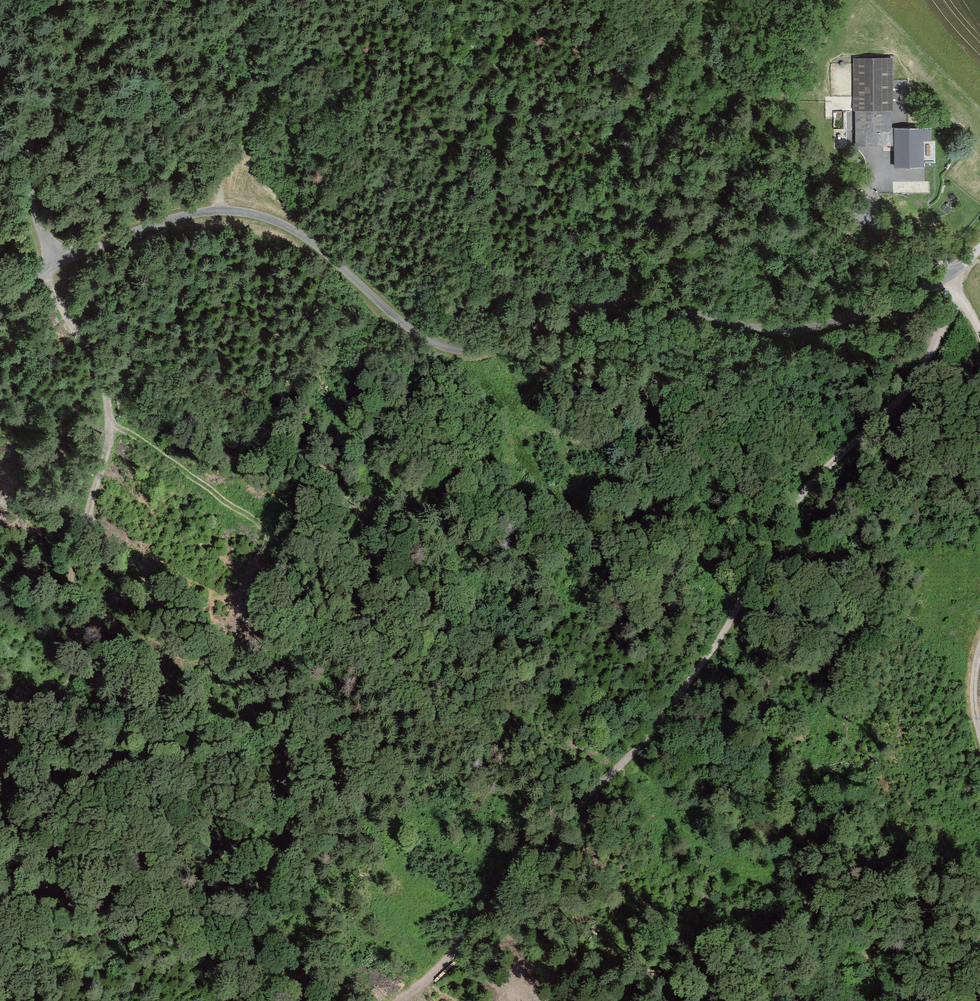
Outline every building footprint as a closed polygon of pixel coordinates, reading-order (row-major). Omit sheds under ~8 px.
[(891,59),(854,59),(854,110),(846,110),(846,145),(891,145),(891,168),(931,168),(931,126),(891,126),(891,59)]
